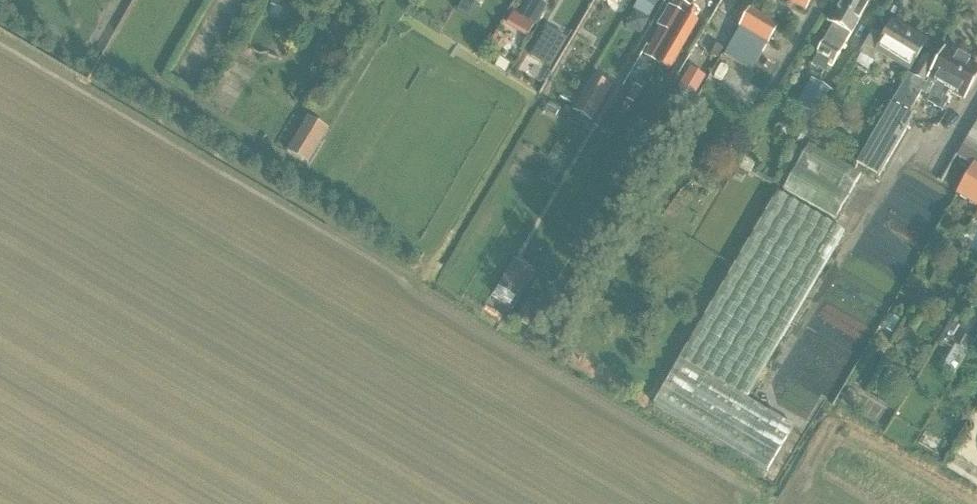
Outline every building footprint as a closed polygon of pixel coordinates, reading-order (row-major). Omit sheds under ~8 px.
[(474,0),(464,0),(458,10),(468,16),(477,2),(474,0)] [(524,18),(535,24),(536,25),(548,6),(537,0),(535,0),(524,18)] [(632,11),(634,12),(647,20),(659,0),(639,0),(632,11)] [(686,16),(688,14),(691,9),(677,0),(672,10),(668,8),(656,28),(660,30),(645,56),(658,63),(658,62),(659,63),(684,19),(685,16),(686,16)] [(805,11),(812,0),(786,0),(805,11)] [(851,36),(870,4),(863,0),(845,0),(841,8),(837,6),(828,22),(834,26),(817,53),(818,54),(812,63),(825,72),(831,61),(835,63),(851,36)] [(752,9),(739,29),(767,45),(768,46),(780,26),(752,9)] [(535,24),(524,18),(515,12),(509,23),(529,35),(535,24)] [(634,12),(626,26),(641,34),(649,21),(647,20),(634,12)] [(684,19),(659,63),(671,69),(700,21),(688,14),(686,16),(685,16),(684,19)] [(881,55),(909,72),(929,41),(896,22),(885,38),(874,32),(860,54),(876,63),(881,55)] [(549,28),(540,42),(560,54),(569,40),(549,28)] [(739,29),(725,54),(753,70),(767,45),(739,29)] [(717,45),(711,56),(719,60),(725,50),(717,45)] [(922,92),(931,97),(928,103),(944,112),(950,100),(947,98),(951,92),(964,100),(976,78),(976,67),(947,49),(929,80),(927,84),(922,92)] [(934,63),(924,57),(913,75),(923,81),(934,63)] [(537,68),(524,61),(518,72),(530,80),(537,68)] [(694,99),(707,76),(690,67),(678,90),(694,99)] [(910,115),(927,84),(910,74),(857,164),(880,177),(914,118),(910,115)] [(593,121),(612,87),(593,76),(573,110),(593,121)] [(835,92),(817,81),(802,107),(807,110),(801,119),(814,126),(826,106),(826,105),(835,92)] [(635,86),(627,100),(634,104),(642,90),(635,86)] [(309,117),(288,151),(310,165),(331,130),(309,117)] [(976,156),(976,125),(965,146),(958,157),(972,165),(976,156)] [(623,137),(636,145),(642,135),(629,127),(623,137)] [(863,173),(810,143),(784,189),(837,219),(863,173)] [(975,162),(956,195),(976,207),(976,163),(975,162)] [(680,359),(747,398),(845,232),(778,192),(680,359)] [(534,269),(515,258),(498,286),(517,297),(534,269)] [(528,297),(514,320),(527,328),(541,305),(528,297)] [(966,338),(961,346),(969,351),(974,342),(966,338)] [(970,370),(976,364),(976,355),(972,350),(961,360),(970,370)] [(795,427),(747,398),(680,359),(654,404),(769,471),(795,427)] [(939,454),(946,441),(927,429),(919,443),(928,448),(938,454),(939,454)]
